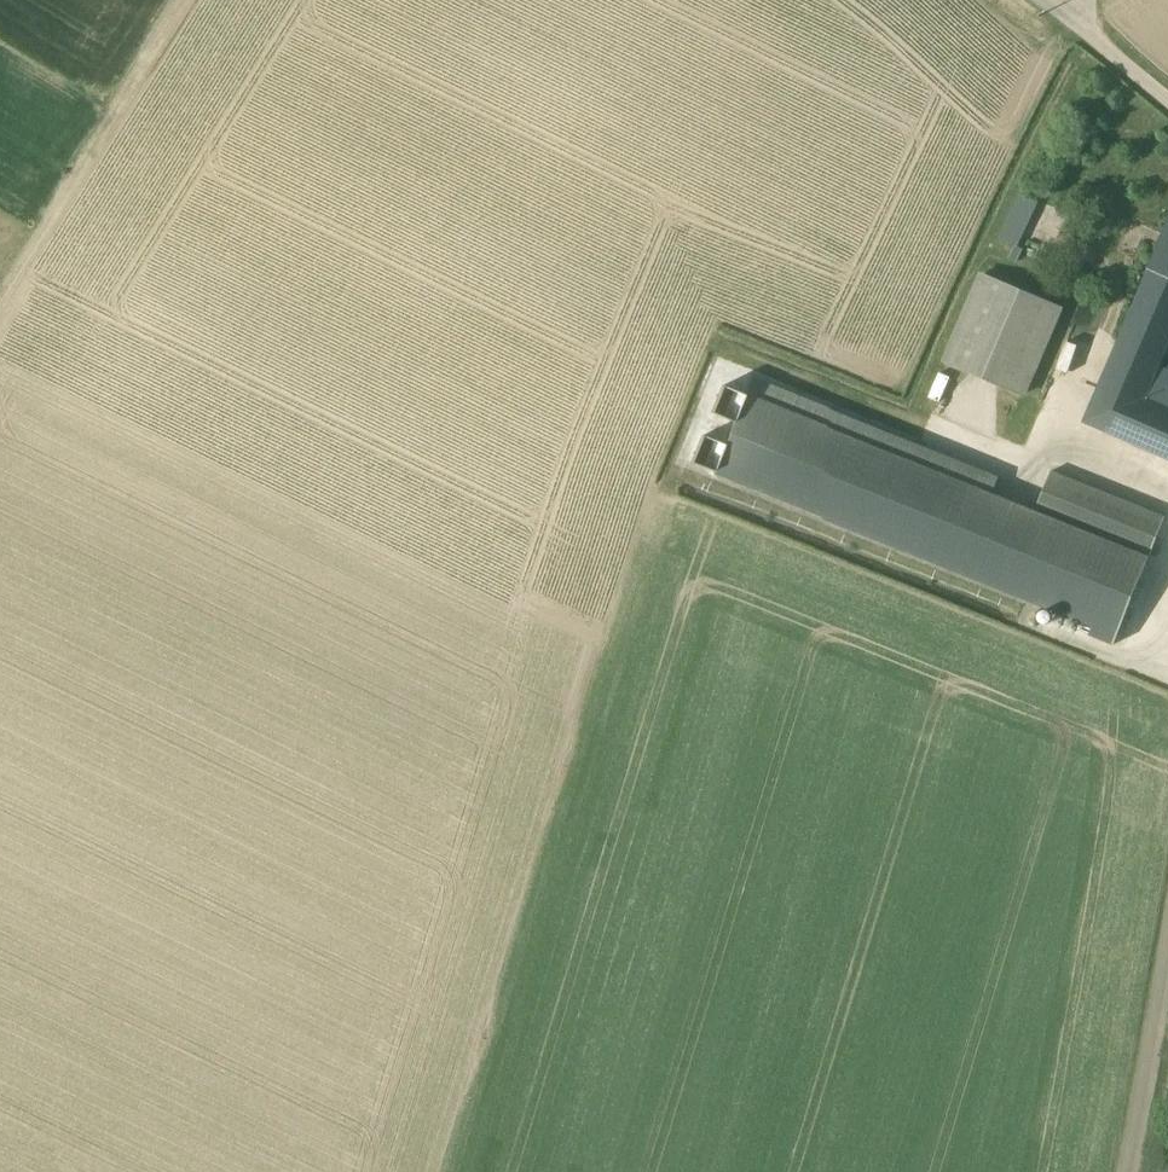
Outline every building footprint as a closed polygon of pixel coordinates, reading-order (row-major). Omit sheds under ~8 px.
[(1021,247),(1037,206),(1017,198),(1000,239),(1021,247)] [(1167,347),(1167,221),(1081,423),(1167,461),(1167,372),(1160,368),(1167,347)] [(1062,310),(977,273),(940,362),(941,363),(1024,398),(1062,310)] [(741,395),(710,473),(1090,626),(1090,627),(1086,636),(1111,656),(1112,646),(1163,519),(1164,518),(1049,471),(1032,513),(741,395)]
